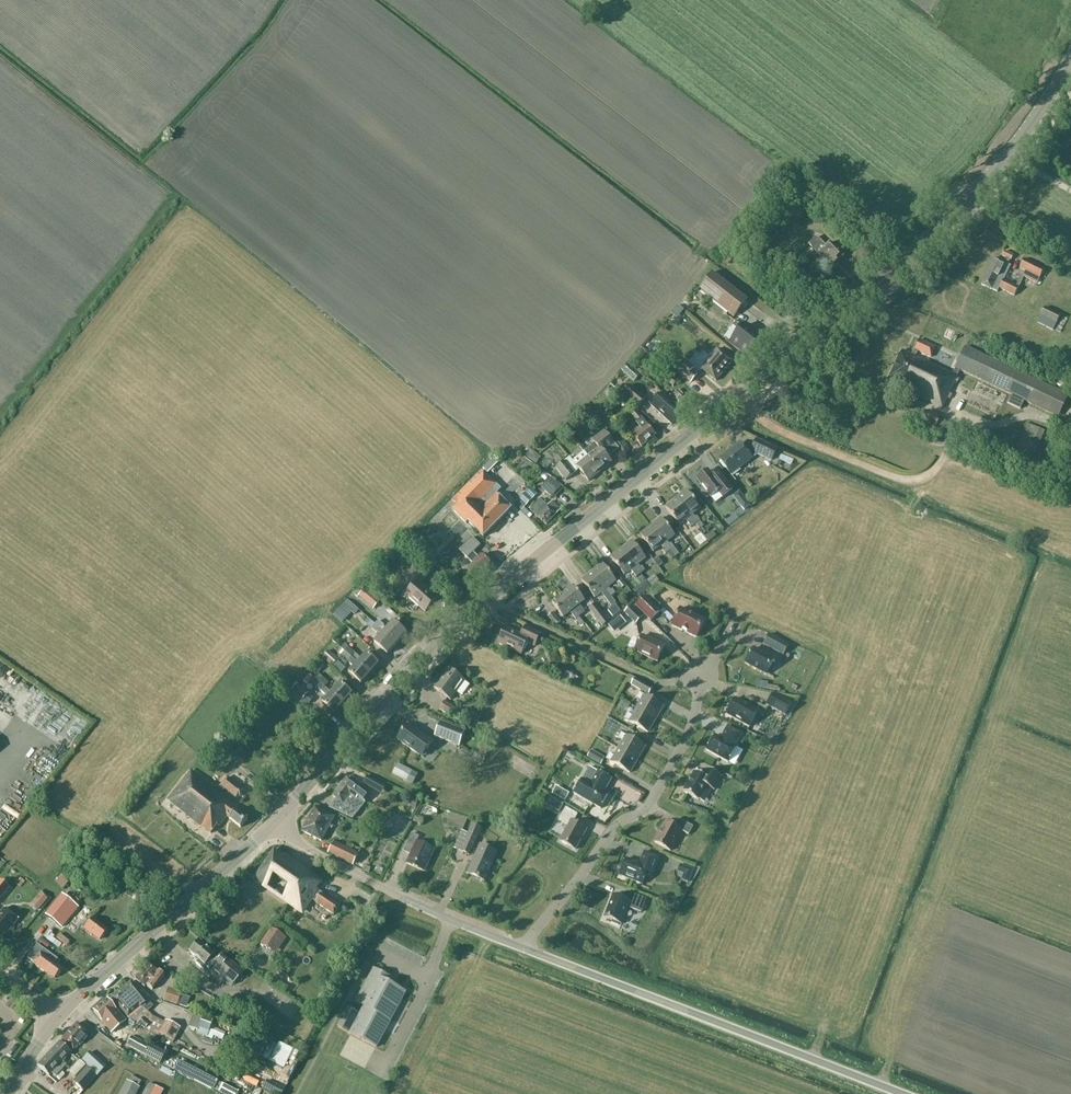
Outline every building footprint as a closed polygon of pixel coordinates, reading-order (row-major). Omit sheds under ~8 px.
[(828,271),(843,256),(830,243),(826,246),(816,237),(808,245),(818,254),(815,257),(828,271)] [(1011,260),(1013,256),(1004,251),(1002,256),(1006,258),(1004,262),(994,258),(981,284),(992,289),(997,292),(999,288),(1014,296),(1018,287),(1004,280),(1010,266),(1007,264),(1010,260),(1011,260)] [(772,261),(760,252),(755,258),(766,267),(772,261)] [(1022,276),(1037,283),(1044,269),(1024,259),(1020,268),(1025,271),(1022,276)] [(733,317),(747,300),(713,273),(699,290),(733,317)] [(1060,315),(1045,308),(1037,322),(1053,330),(1060,315)] [(1063,314),(1054,332),(1059,334),(1069,316),(1063,314)] [(680,327),(686,329),(688,321),(682,319),(680,327)] [(733,326),(739,331),(730,342),(747,356),(759,340),(736,322),(733,326)] [(914,349),(911,355),(902,351),(887,382),(889,383),(887,387),(888,390),(892,392),(895,391),(897,387),(942,408),(947,398),(950,399),(952,394),(949,393),(955,381),(957,382),(959,379),(956,377),(957,377),(957,376),(959,370),(1011,395),(1007,403),(1020,409),(1024,401),(1058,417),(1068,395),(965,347),(955,368),(953,374),(915,357),(917,351),(931,357),(935,348),(919,340),(914,349)] [(701,368),(716,381),(732,361),(717,349),(701,368)] [(675,369),(690,383),(697,375),(692,370),(694,367),(684,358),(675,369)] [(621,370),(627,375),(633,368),(627,363),(621,370)] [(677,383),(668,376),(665,380),(673,386),(677,383)] [(1056,381),(1054,386),(1063,389),(1064,384),(1056,381)] [(622,394),(637,408),(645,398),(630,385),(622,394)] [(669,400),(682,412),(690,404),(682,397),(683,395),(678,390),(676,392),(669,399),(669,400)] [(682,412),(669,400),(669,399),(667,398),(662,394),(651,406),(672,425),(683,413),(682,412)] [(581,415),(588,424),(596,417),(589,408),(581,415)] [(641,447),(656,435),(645,422),(633,408),(628,411),(636,420),(635,421),(639,426),(630,433),(641,447)] [(1037,447),(1044,430),(1026,423),(1019,439),(1009,463),(1028,471),(1037,447)] [(598,448),(588,456),(588,457),(600,472),(611,463),(607,458),(618,449),(615,444),(604,431),(593,441),(598,448)] [(752,452),(748,454),(740,443),(719,459),(731,475),(758,454),(766,458),(771,447),(757,440),(752,452)] [(522,453),(536,463),(540,457),(527,447),(522,453)] [(588,457),(588,456),(584,452),(572,461),(569,457),(556,468),(566,480),(574,474),(579,469),(589,481),(600,472),(588,457)] [(483,468),(487,473),(499,460),(495,455),(483,468)] [(495,494),(500,489),(481,470),(452,500),(456,505),(452,509),(466,524),(468,522),(483,537),(511,509),(495,494)] [(719,484),(709,470),(697,479),(704,488),(701,490),(701,493),(704,498),(707,498),(710,496),(711,497),(718,492),(722,498),(733,489),(725,479),(719,484)] [(687,485),(695,480),(691,471),(682,476),(687,485)] [(501,491),(514,500),(522,489),(509,480),(501,491)] [(701,508),(687,491),(676,499),(695,524),(700,521),(696,516),(695,517),(692,515),(701,508)] [(515,504),(521,509),(532,498),(526,493),(515,504)] [(555,499),(564,504),(567,499),(558,494),(555,499)] [(676,499),(665,507),(679,525),(685,520),(687,519),(689,522),(688,523),(691,527),(695,524),(676,499)] [(737,504),(743,511),(750,506),(744,499),(737,504)] [(552,501),(547,506),(540,500),(530,510),(537,517),(538,516),(546,525),(561,509),(552,501)] [(670,551),(674,548),(671,543),(669,544),(667,542),(668,540),(675,535),(661,518),(650,526),(670,551)] [(650,526),(640,535),(653,552),(660,547),(661,546),(663,549),(662,550),(665,554),(670,551),(650,526)] [(457,552),(466,560),(479,545),(470,537),(457,552)] [(646,559),(632,541),(621,549),(640,574),(645,571),(641,566),(640,567),(638,565),(639,564),(646,559)] [(679,554),(674,548),(670,551),(674,557),(679,554)] [(621,549),(610,557),(624,575),(630,570),(632,569),(634,571),(632,573),(636,577),(640,574),(621,549)] [(450,559),(457,565),(463,559),(456,552),(450,559)] [(473,564),(467,570),(477,581),(492,566),(482,555),(481,556),(479,554),(477,557),(473,553),(468,558),(473,564)] [(428,575),(415,564),(403,577),(413,586),(406,595),(425,612),(437,599),(420,584),(428,575)] [(616,581),(603,564),(592,572),(611,597),(616,593),(612,589),(610,590),(608,588),(616,581)] [(601,593),(607,600),(611,597),(592,572),(581,580),(595,598),(601,593)] [(647,581),(651,586),(658,581),(653,575),(647,581)] [(636,581),(639,586),(645,582),(641,577),(636,581)] [(367,584),(371,588),(377,582),(373,578),(367,584)] [(617,583),(621,589),(625,586),(620,580),(617,583)] [(646,592),(650,588),(646,583),(642,586),(646,592)] [(372,591),(382,600),(387,594),(377,585),(372,591)] [(573,586),(562,595),(579,617),(583,614),(578,606),(585,601),(573,586)] [(358,596),(373,609),(380,601),(365,588),(358,596)] [(570,612),(576,619),(579,617),(562,595),(552,603),(563,618),(570,612)] [(635,606),(650,621),(660,611),(645,596),(635,606)] [(611,597),(607,600),(611,606),(615,602),(611,597)] [(343,605),(354,615),(359,610),(347,600),(343,605)] [(588,608),(602,626),(608,622),(594,604),(588,608)] [(610,608),(612,617),(623,613),(621,604),(610,608)] [(625,613),(636,624),(642,617),(631,606),(625,613)] [(672,626),(682,631),(683,630),(687,632),(686,633),(697,638),(705,620),(680,608),(672,626)] [(547,617),(554,625),(560,621),(553,612),(547,617)] [(624,622),(620,616),(615,620),(620,626),(624,622)] [(579,617),(576,619),(575,620),(580,627),(584,624),(579,617)] [(365,623),(371,629),(375,625),(369,619),(365,623)] [(384,626),(379,621),(375,625),(397,644),(406,633),(393,622),(386,629),(383,627),(384,626)] [(305,636),(318,646),(326,634),(313,625),(305,636)] [(375,625),(371,629),(377,634),(378,633),(381,635),(374,643),(387,655),(397,644),(375,625)] [(527,643),(534,646),(540,634),(526,627),(522,635),(506,627),(498,643),(521,654),(527,643)] [(788,645),(769,634),(763,644),(783,655),(788,645)] [(635,651),(657,662),(664,647),(642,636),(635,651)] [(361,659),(345,644),(341,648),(351,657),(358,663),(358,664),(370,674),(379,664),(366,654),(361,659)] [(347,662),(351,657),(341,648),(337,653),(347,662)] [(766,674),(774,659),(753,648),(745,663),(766,674)] [(337,660),(326,651),(322,656),(332,665),(337,660)] [(312,668),(317,673),(323,667),(318,662),(312,668)] [(370,674),(358,664),(349,673),(361,684),(370,674)] [(70,747),(83,719),(79,718),(80,715),(17,686),(22,675),(0,665),(0,715),(70,747)] [(462,694),(469,685),(464,681),(448,669),(434,688),(450,700),(457,691),(462,694)] [(563,680),(569,684),(574,676),(567,673),(563,680)] [(302,681),(307,685),(313,678),(308,674),(302,681)] [(314,678),(324,687),(328,682),(318,674),(314,678)] [(324,687),(314,678),(311,682),(327,697),(322,703),(334,714),(343,704),(337,699),(331,693),(324,687)] [(631,685),(648,695),(652,688),(635,678),(631,685)] [(352,694),(340,683),(331,693),(337,699),(343,704),(352,694)] [(303,698),(308,694),(297,684),(292,690),(294,691),(290,695),(296,701),(300,696),(303,698)] [(636,698),(641,701),(636,708),(656,720),(663,706),(644,695),(639,693),(636,698)] [(785,715),(791,703),(773,693),(767,705),(785,715)] [(735,698),(726,714),(749,727),(758,711),(735,698)] [(636,708),(632,716),(627,713),(624,719),(629,721),(629,722),(648,733),(656,720),(636,708)] [(440,722),(435,736),(459,746),(465,731),(440,722)] [(408,725),(397,740),(422,757),(433,741),(420,732),(420,734),(408,725)] [(727,726),(720,738),(715,735),(706,750),(728,763),(737,748),(735,747),(742,734),(727,726)] [(618,739),(623,741),(618,749),(637,760),(645,747),(626,736),(621,733),(618,739)] [(739,747),(730,763),(736,766),(745,750),(739,747)] [(637,760),(618,749),(614,756),(609,754),(606,759),(611,762),(630,773),(637,760)] [(587,757),(600,765),(604,757),(591,750),(587,757)] [(409,784),(414,773),(394,764),(389,774),(409,784)] [(698,800),(706,786),(714,790),(722,776),(708,768),(703,776),(695,771),(683,791),(698,800)] [(191,771),(168,800),(211,834),(217,825),(219,827),(227,817),(241,828),(248,819),(234,807),(235,806),(230,802),(234,797),(235,798),(238,795),(240,796),(242,793),(240,792),(242,789),(227,776),(220,785),(228,792),(223,797),(191,771)] [(598,771),(590,784),(588,783),(580,797),(601,809),(609,795),(604,792),(611,779),(598,771)] [(363,784),(374,790),(379,783),(367,776),(363,784)] [(356,784),(347,778),(340,787),(355,799),(365,802),(371,794),(357,783),(356,784)] [(355,799),(340,787),(333,796),(343,804),(356,814),(365,802),(355,799)] [(716,794),(713,800),(719,803),(722,797),(716,794)] [(408,805),(414,808),(417,801),(411,798),(408,805)] [(4,803),(1,807),(13,819),(16,816),(4,803)] [(336,809),(345,816),(357,822),(359,819),(339,805),(336,809)] [(316,807),(302,831),(321,841),(335,817),(316,807)] [(573,822),(578,814),(566,808),(558,821),(568,826),(560,841),(576,850),(587,830),(573,822)] [(413,821),(420,825),(423,819),(416,815),(413,821)] [(655,842),(670,851),(681,831),(689,835),(693,827),(678,819),(674,826),(666,822),(655,842)] [(412,850),(407,863),(424,872),(434,850),(416,842),(419,836),(412,833),(405,847),(412,850)] [(468,834),(460,852),(469,855),(477,838),(468,834)] [(329,853),(353,865),(358,855),(350,851),(353,846),(347,843),(345,848),(334,843),(329,853)] [(481,845),(468,874),(484,881),(497,852),(481,845)] [(322,893),(321,894),(318,892),(318,891),(316,889),(322,881),(285,855),(284,857),(275,850),(254,880),(297,910),(306,897),(311,900),(313,899),(316,901),(315,903),(316,903),(334,915),(340,906),(322,894),(323,893),(322,893)] [(639,864),(626,859),(623,867),(622,866),(619,872),(621,873),(619,876),(642,884),(645,875),(651,878),(659,857),(644,852),(639,864)] [(677,871),(683,873),(680,879),(688,882),(693,869),(680,863),(677,871)] [(333,877),(333,885),(342,886),(343,878),(333,877)] [(9,888),(2,883),(0,881),(0,899),(9,888)] [(605,889),(617,892),(619,886),(607,883),(605,889)] [(627,891),(624,899),(613,895),(604,917),(613,921),(612,923),(618,925),(619,923),(621,924),(628,907),(641,912),(646,899),(627,891)] [(70,898),(75,903),(79,898),(73,893),(70,898)] [(45,916),(61,928),(77,907),(62,895),(45,916)] [(3,932),(13,919),(0,909),(0,930),(3,932)] [(99,926),(100,924),(92,918),(88,922),(86,921),(81,927),(83,928),(83,929),(91,935),(92,934),(100,940),(106,931),(99,926)] [(260,943),(275,953),(288,935),(272,924),(260,943)] [(209,966),(214,970),(232,986),(243,973),(221,954),(217,959),(213,955),(213,954),(198,941),(189,951),(204,965),(209,959),(212,963),(209,966)] [(47,973),(54,978),(60,970),(53,964),(57,959),(37,944),(27,958),(33,962),(32,963),(46,974),(47,973)] [(399,959),(419,967),(422,958),(403,950),(399,959)] [(148,963),(134,979),(144,987),(145,985),(151,990),(164,975),(148,963)] [(195,990),(197,987),(217,1001),(224,991),(192,969),(183,982),(195,990)] [(356,1003),(364,1008),(350,1034),(376,1048),(383,1034),(405,993),(388,984),(391,979),(374,970),(356,1003)] [(273,985),(284,992),(288,985),(278,978),(273,985)] [(147,1001),(146,1002),(130,982),(111,997),(127,1017),(141,1006),(147,1012),(152,1006),(147,1001)] [(167,992),(164,1000),(176,1005),(179,996),(167,992)] [(237,1012),(244,1001),(235,994),(227,1006),(237,1012)] [(120,1017),(107,1001),(94,1011),(107,1027),(111,1032),(124,1022),(119,1017),(120,1017)] [(338,1027),(349,1033),(359,1013),(349,1007),(344,1017),(338,1027)] [(173,1040),(173,1041),(180,1028),(164,1020),(163,1022),(150,1015),(149,1016),(150,1020),(147,1024),(141,1018),(137,1023),(143,1028),(171,1043),(173,1040)] [(221,1039),(222,1038),(223,1038),(224,1035),(223,1034),(224,1033),(213,1029),(214,1025),(210,1024),(211,1022),(193,1015),(188,1027),(197,1031),(198,1028),(207,1032),(206,1036),(210,1038),(212,1035),(221,1039)] [(61,1040),(62,1040),(60,1042),(70,1052),(73,1050),(78,1044),(79,1046),(82,1043),(81,1041),(88,1034),(76,1024),(61,1040)] [(234,1041),(241,1044),(243,1041),(247,1043),(244,1049),(261,1056),(261,1057),(270,1061),(277,1043),(239,1029),(234,1041)] [(144,1054),(144,1055),(159,1063),(165,1054),(149,1045),(149,1046),(131,1036),(126,1045),(144,1054)] [(70,1052),(60,1042),(59,1042),(37,1066),(48,1076),(51,1073),(55,1077),(66,1065),(62,1062),(71,1052),(70,1052)] [(82,1061),(97,1075),(105,1067),(90,1052),(82,1061)] [(178,1071),(193,1079),(196,1073),(180,1066),(178,1071)] [(82,1091),(96,1076),(86,1067),(72,1082),(82,1091)] [(128,1082),(126,1081),(119,1093),(135,1093),(139,1088),(137,1087),(140,1081),(131,1076),(128,1082)] [(268,1091),(273,1093),(280,1093),(283,1089),(273,1083),(268,1091)] [(159,1091),(146,1084),(141,1093),(157,1093),(159,1091)]
